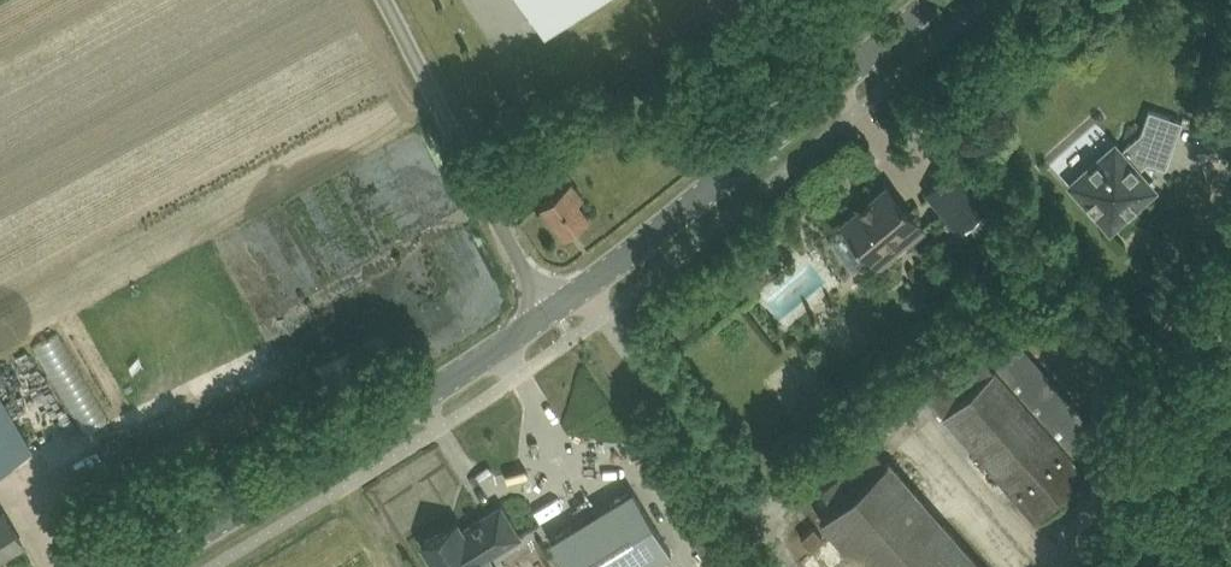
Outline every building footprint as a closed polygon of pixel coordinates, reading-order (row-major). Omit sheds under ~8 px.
[(591,0),(526,0),(545,29),(591,0)] [(1148,187),(1134,173),(1148,160),(1166,166),(1183,119),(1150,107),(1138,139),(1119,156),(1116,152),(1079,184),(1111,219),(1148,187)] [(522,171),(537,163),(528,146),(513,154),(522,171)] [(988,206),(955,166),(925,191),(958,231),(988,206)] [(565,233),(589,215),(578,200),(583,196),(571,180),(542,203),(565,233)] [(842,223),(844,225),(828,238),(854,269),(869,256),(880,269),(926,229),(888,184),(842,223)] [(382,330),(299,377),(312,401),(395,354),(382,330)] [(85,433),(110,419),(59,331),(34,346),(85,433)] [(942,412),(1037,519),(1100,464),(1081,442),(1097,429),(1020,342),(993,366),(980,351),(929,397),(942,412)] [(33,448),(0,393),(0,468),(33,448)] [(888,462),(887,462),(873,446),(822,490),(835,506),(821,518),(864,566),(982,566),(888,462)] [(634,488),(551,539),(568,566),(645,566),(672,551),(634,488)] [(438,566),(477,566),(484,563),(481,559),(520,535),(501,504),(462,528),(457,520),(422,541),(438,566)] [(24,543),(5,511),(0,514),(0,557),(24,543)] [(823,534),(815,525),(802,536),(810,545),(823,534)]
